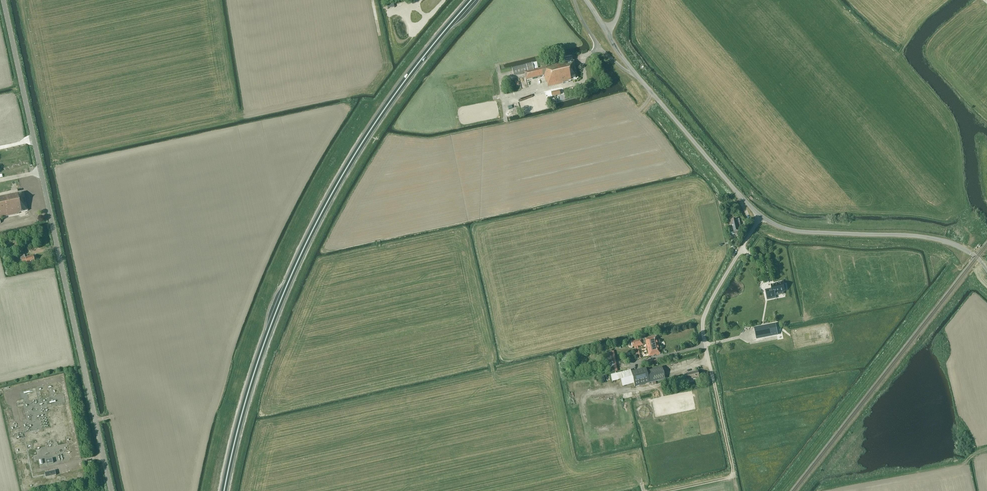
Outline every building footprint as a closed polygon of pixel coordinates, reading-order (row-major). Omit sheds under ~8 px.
[(568,81),(577,79),(573,60),(538,69),(536,62),(512,68),(514,76),(524,73),(526,79),(544,75),(545,82),(546,82),(548,87),(568,82),(568,81)] [(522,103),(533,99),(531,94),(520,98),(522,103)] [(28,211),(24,192),(17,194),(17,193),(0,197),(0,218),(19,213),(28,211)] [(741,229),(739,219),(736,220),(736,219),(730,221),(731,226),(732,225),(734,232),(730,232),(731,235),(734,234),(738,234),(738,231),(738,230),(741,229)] [(35,262),(35,259),(34,259),(34,256),(25,258),(24,254),(19,255),(20,259),(21,259),(22,262),(26,261),(27,264),(35,262)] [(783,285),(782,282),(779,283),(778,283),(775,284),(771,285),(772,290),(766,291),(767,299),(775,297),(774,293),(784,291),(784,289),(785,287),(783,285)] [(775,324),(754,328),(756,339),(777,335),(775,324)] [(655,336),(634,341),(630,342),(632,348),(643,345),(642,342),(645,342),(648,357),(654,355),(653,355),(655,354),(656,355),(659,354),(655,336)] [(610,373),(615,372),(611,352),(606,353),(610,373)] [(665,379),(662,367),(658,368),(657,365),(630,372),(630,370),(610,375),(612,382),(620,380),(622,386),(633,383),(634,387),(665,379)] [(690,382),(700,379),(698,371),(687,374),(690,382)] [(590,414),(597,413),(597,407),(595,407),(595,398),(589,399),(589,408),(590,408),(590,414)] [(17,422),(18,430),(25,429),(23,420),(27,420),(25,403),(17,405),(18,415),(20,415),(21,421),(17,422)]
